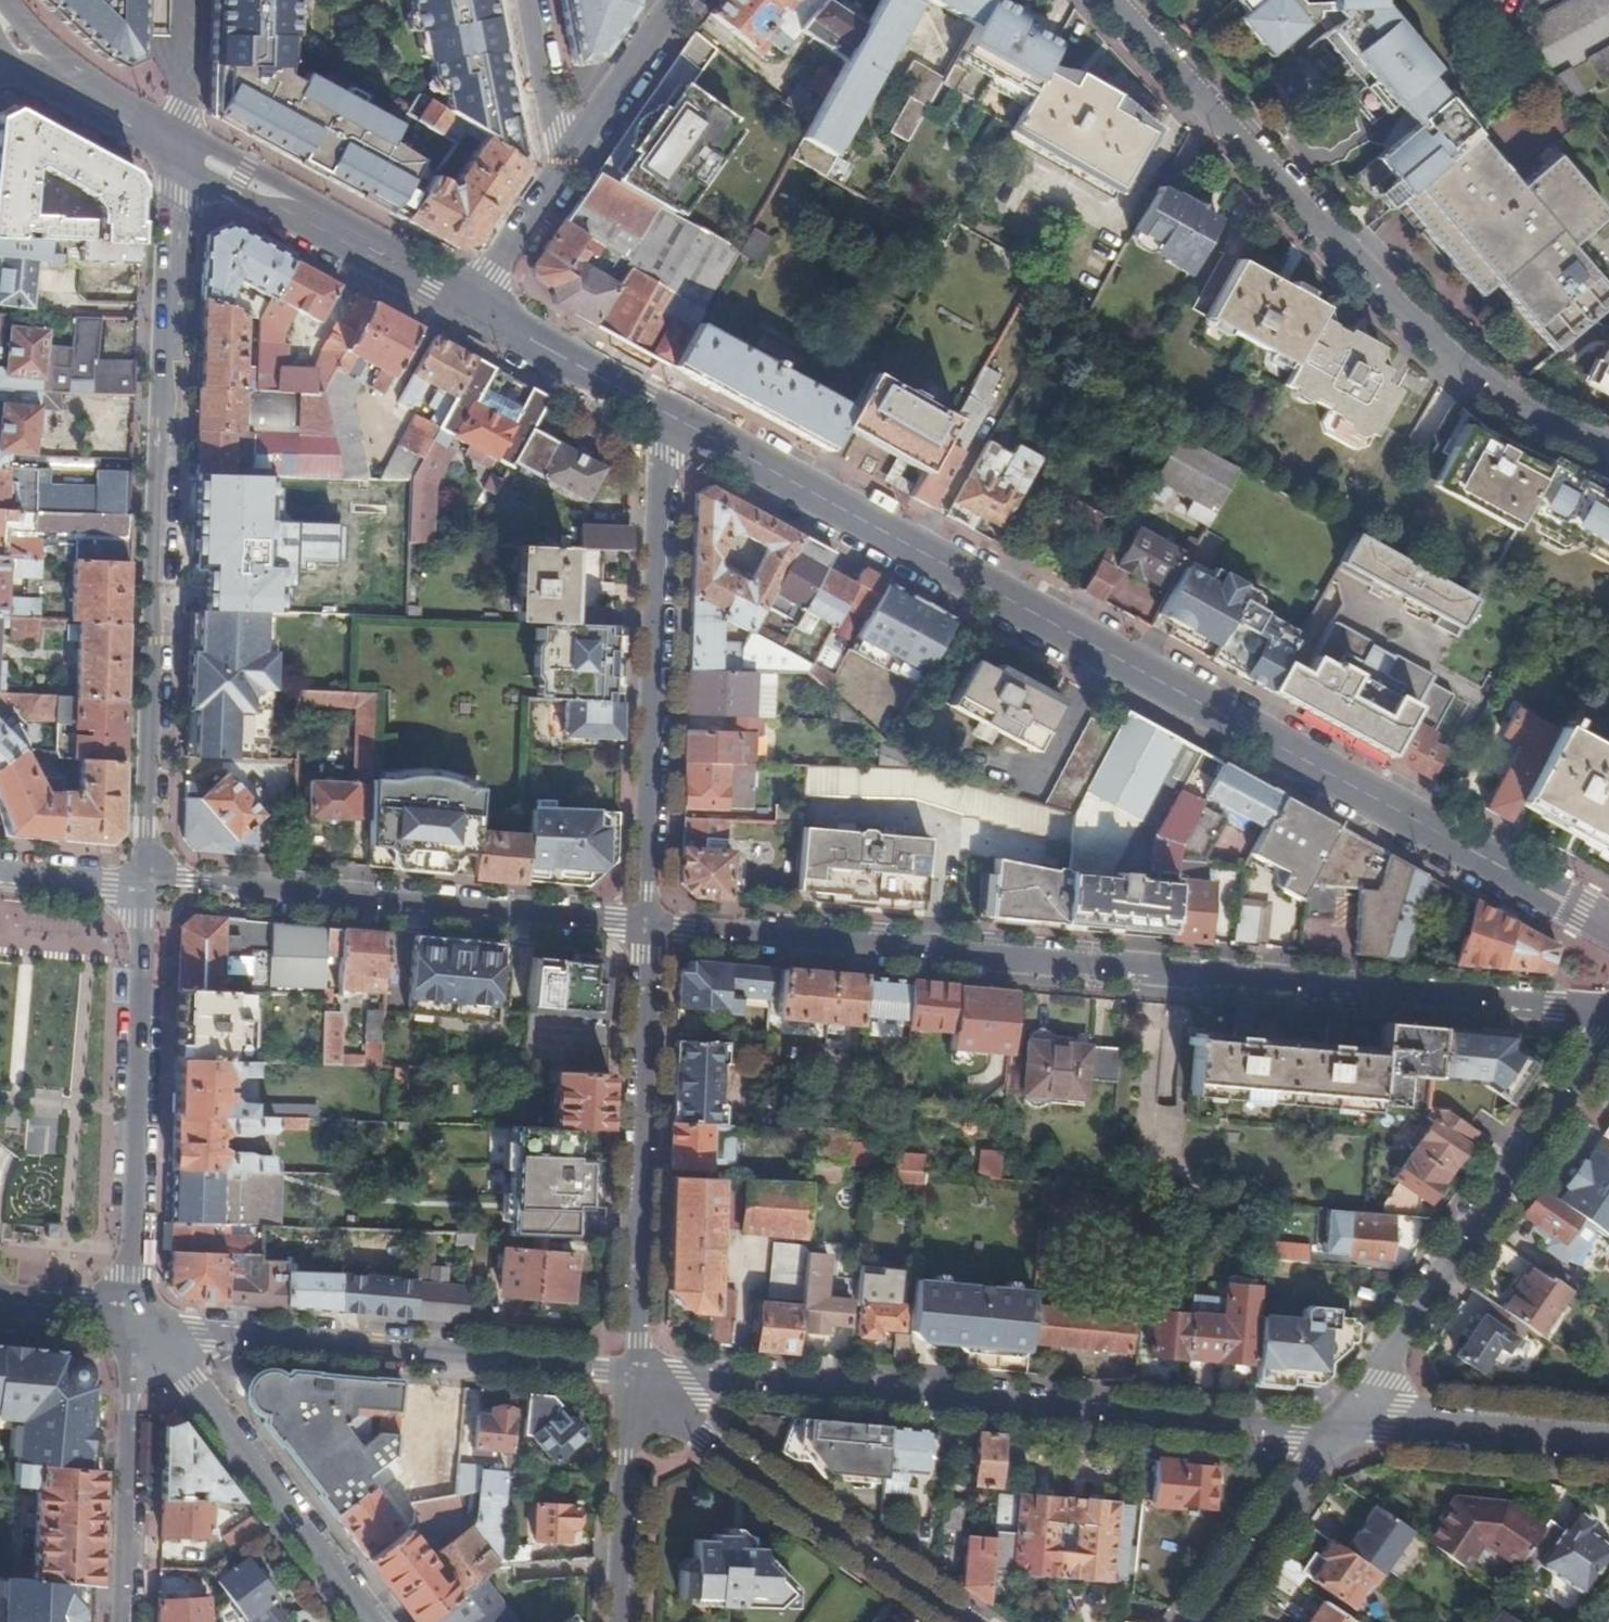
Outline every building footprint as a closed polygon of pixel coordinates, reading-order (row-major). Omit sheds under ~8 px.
[(147,0),(38,0),(42,4),(99,58),(123,71),(144,62),(147,0)] [(340,95),(333,92),(305,77),(301,85),(288,78),(289,40),(295,40),(296,4),(296,0),(215,0),(214,25),(213,53),(212,69),(211,114),(211,118),(227,126),(290,161),(319,109),(328,113),(340,95)] [(416,36),(425,33),(431,65),(439,63),(448,114),(485,139),(525,165),(521,147),(512,89),(495,0),(409,0),(416,36)] [(571,57),(602,53),(605,51),(629,16),(634,9),(633,0),(561,0),(571,57)] [(783,54),(802,31),(826,2),(825,0),(723,0),(710,15),(761,58),(772,45),(783,54)] [(795,160),(827,178),(837,157),(834,155),(919,5),(911,0),(885,0),(795,160)] [(827,0),(826,2),(802,31),(813,38),(817,41),(846,61),(865,27),(842,11),(827,0)] [(928,1),(975,27),(990,0),(929,0),(928,1)] [(1057,46),(1020,25),(1024,17),(993,0),(990,0),(975,27),(945,79),(943,84),(974,103),(971,106),(1010,129),(1042,72),(1057,46)] [(1238,1),(1272,42),(1288,29),(1294,38),(1326,13),(1336,25),(1306,49),(1370,126),(1395,106),(1427,78),(1435,71),(1394,21),(1391,23),(1372,0),(1333,0),(1333,3),(1305,0),(1239,0),(1238,1)] [(1514,33),(1533,55),(1608,13),(1608,0),(1573,0),(1514,33)] [(846,5),(842,11),(865,27),(869,20),(846,5)] [(716,50),(693,31),(599,174),(680,218),(744,129),(692,88),(716,50)] [(1601,86),(1608,82),(1608,51),(1588,62),(1601,86)] [(898,92),(929,110),(943,84),(945,79),(914,62),(898,92)] [(1554,80),(1571,102),(1585,93),(1572,70),(1554,80)] [(824,71),(811,89),(824,100),(835,80),(824,71)] [(1071,89),(1042,72),(1010,129),(998,150),(1020,162),(1026,151),(1114,201),(1152,135),(1108,109),(1114,98),(1077,77),(1071,89)] [(1427,78),(1395,106),(1407,120),(1406,111),(1408,110),(1418,122),(1420,120),(1419,113),(1423,108),(1430,108),(1433,109),(1445,100),(1427,78)] [(798,89),(787,104),(810,123),(820,107),(806,95),(798,89)] [(811,89),(806,95),(820,107),(824,100),(811,89)] [(1374,196),(1387,211),(1484,129),(1454,92),(1445,100),(1433,109),(1430,108),(1423,108),(1419,113),(1420,120),(1418,122),(1408,110),(1406,111),(1407,120),(1407,128),(1403,134),(1397,139),(1392,142),(1383,144),(1386,149),(1347,182),(1364,204),(1374,196)] [(311,173),(342,190),(385,127),(389,122),(340,95),(328,113),(319,109),(290,161),(311,173)] [(49,240),(61,240),(88,241),(89,220),(40,218),(40,217),(30,216),(34,169),(38,168),(49,173),(45,183),(62,194),(67,185),(90,196),(100,210),(99,242),(140,243),(141,217),(143,188),(133,173),(67,137),(15,108),(0,115),(0,238),(21,239),(23,227),(30,230),(38,228),(38,239),(49,240)] [(382,212),(401,222),(432,178),(434,176),(418,167),(425,155),(394,138),(400,128),(389,122),(385,127),(342,190),(368,204),(382,212)] [(1477,138),(1399,203),(1422,230),(1499,165),(1477,138)] [(527,167),(525,165),(485,139),(453,182),(456,186),(447,188),(444,185),(432,178),(401,222),(453,251),(470,247),(500,205),(527,167)] [(1555,354),(1608,309),(1608,293),(1570,248),(1606,217),(1555,156),(1519,188),(1499,165),(1422,230),(1462,275),(1477,262),(1480,266),(1477,269),(1490,284),(1493,282),(1496,286),(1555,354)] [(680,218),(599,174),(581,200),(566,222),(589,238),(585,245),(595,252),(592,257),(588,255),(581,264),(620,287),(631,269),(703,314),(738,253),(680,218)] [(1217,226),(1219,222),(1160,189),(1135,233),(1172,253),(1168,259),(1166,264),(1190,277),(1218,228),(1217,226)] [(593,324),(620,287),(581,264),(588,255),(592,257),(595,252),(585,245),(589,238),(566,222),(535,268),(537,278),(552,289),(557,305),(593,324)] [(272,298),(294,260),(230,225),(206,238),(205,270),(203,301),(261,320),(269,304),(257,297),(253,303),(248,301),(248,298),(234,291),(238,281),(272,298)] [(752,230),(738,253),(756,263),(770,239),(752,230)] [(1132,239),(1168,259),(1172,253),(1135,233),(1132,239)] [(33,308),(37,266),(61,267),(61,257),(47,256),(49,240),(38,239),(21,239),(0,238),(0,305),(33,308)] [(88,241),(61,240),(60,247),(68,248),(68,267),(80,267),(81,261),(140,264),(140,253),(140,243),(99,242),(88,241)] [(261,320),(285,332),(298,311),(321,323),(342,285),(294,260),(272,298),(269,304),(261,320)] [(1320,321),(1329,306),(1239,262),(1210,320),(1295,367),(1320,321)] [(1481,298),(1496,286),(1493,282),(1490,284),(1477,269),(1480,266),(1477,262),(1462,275),(1481,298)] [(620,287),(593,324),(672,367),(697,325),(703,314),(631,269),(620,287)] [(285,332),(261,320),(261,324),(260,364),(258,390),(322,393),(335,372),(337,368),(373,303),(360,295),(343,327),(338,324),(323,351),(321,369),(287,368),(290,342),(284,342),(285,332)] [(261,320),(203,301),(202,344),(200,389),(258,390),(260,364),(249,365),(249,351),(244,351),(245,321),(261,324),(261,320)] [(384,393),(418,329),(397,317),(373,303),(337,368),(347,374),(357,356),(382,370),(374,387),(384,393)] [(1084,323),(1079,321),(1072,334),(1079,338),(1086,325),(1084,323)] [(1333,408),(1330,412),(1323,423),(1326,435),(1356,451),(1368,447),(1399,392),(1382,383),(1391,368),(1387,359),(1379,355),(1347,337),(1320,321),(1295,367),(1287,382),(1333,408)] [(697,325),(672,367),(828,453),(845,422),(852,409),(778,369),(779,365),(774,362),(772,365),(697,325)] [(1347,337),(1379,355),(1383,350),(1349,332),(1347,337)] [(439,428),(476,360),(435,337),(399,403),(404,407),(402,411),(406,414),(409,409),(410,410),(415,402),(417,404),(428,383),(439,388),(429,407),(436,411),(430,422),(439,428)] [(1596,372),(1608,379),(1608,347),(1596,372)] [(532,430),(548,398),(513,379),(476,360),(439,428),(411,481),(412,490),(410,544),(430,544),(433,484),(451,451),(447,447),(452,436),(479,450),(475,458),(492,466),(496,460),(511,468),(513,463),(532,430)] [(916,491),(911,498),(932,509),(993,401),(987,398),(999,377),(985,368),(958,416),(916,491)] [(360,386),(335,372),(322,393),(333,435),(334,438),(356,433),(355,421),(359,420),(353,399),(360,386)] [(357,378),(364,383),(368,376),(361,372),(357,378)] [(852,409),(845,422),(878,441),(875,446),(899,459),(905,463),(895,479),(916,491),(958,416),(922,397),(920,400),(907,393),(905,396),(871,377),(861,396),(852,409)] [(1287,382),(1284,387),(1330,412),(1333,408),(1287,382)] [(258,390),(200,389),(200,410),(199,431),(333,435),(322,393),(258,390)] [(46,469),(46,455),(35,455),(40,408),(56,408),(58,392),(0,391),(0,467),(46,469)] [(1119,405),(1115,411),(1121,414),(1124,408),(1119,405)] [(411,481),(439,428),(430,422),(419,417),(399,452),(394,463),(388,459),(379,465),(362,466),(365,479),(401,481),(411,481)] [(605,469),(532,430),(513,463),(586,502),(605,469)] [(306,477),(343,478),(334,438),(333,435),(199,431),(199,436),(198,450),(198,467),(197,473),(203,474),(273,476),(306,477)] [(343,478),(365,479),(362,466),(356,433),(334,438),(343,478)] [(1433,479),(1517,525),(1524,514),(1541,478),(1507,460),(1511,452),(1496,444),(1494,449),(1479,440),(1480,439),(1470,433),(1465,435),(1464,437),(1457,433),(1433,479)] [(1150,490),(1147,495),(1164,504),(1173,488),(1199,502),(1191,514),(1210,524),(1239,470),(1179,437),(1150,490)] [(989,445),(948,517),(972,530),(978,519),(1012,459),(989,445)] [(1012,459),(978,519),(1003,531),(1021,500),(1028,497),(1037,482),(1035,475),(1043,462),(1018,448),(1012,459)] [(1541,478),(1546,469),(1511,452),(1507,460),(1541,478)] [(899,459),(885,483),(911,498),(916,491),(895,479),(905,463),(899,459)] [(1549,465),(1546,469),(1541,478),(1524,514),(1553,528),(1545,542),(1560,551),(1576,546),(1581,537),(1608,552),(1608,487),(1595,479),(1593,482),(1581,476),(1579,480),(1549,465)] [(131,516),(132,472),(103,471),(103,487),(57,485),(57,475),(57,469),(46,469),(0,467),(0,511),(131,516)] [(272,520),(273,476),(203,474),(200,563),(212,564),(210,611),(272,613),(273,587),(292,588),(293,563),(338,564),(339,523),(272,520)] [(486,491),(496,496),(503,482),(503,481),(493,476),(486,491)] [(1129,506),(1130,507),(1138,511),(1147,495),(1150,490),(1141,485),(1129,506)] [(760,513),(710,486),(696,496),(692,609),(690,670),(754,671),(808,673),(813,666),(782,649),(753,633),(774,594),(803,537),(760,513)] [(1067,499),(1055,520),(1052,527),(1086,545),(1100,517),(1090,511),(1093,506),(1082,502),(1080,506),(1067,499)] [(131,516),(0,511),(0,558),(41,560),(50,560),(75,562),(130,563),(130,538),(131,516)] [(629,551),(630,529),(572,527),(571,549),(614,550),(629,551)] [(1138,531),(1120,563),(1122,564),(1119,569),(1137,579),(1140,575),(1171,592),(1185,568),(1199,543),(1190,538),(1181,555),(1138,531)] [(819,545),(803,537),(774,594),(790,603),(791,610),(787,618),(796,623),(825,569),(834,553),(819,545)] [(1434,626),(1455,638),(1474,602),(1356,537),(1338,569),(1369,586),(1372,582),(1438,618),(1434,626)] [(1083,591),(1099,600),(1102,602),(1116,574),(1114,573),(1103,567),(1116,545),(1111,542),(1083,591)] [(567,608),(571,549),(520,547),(518,623),(549,624),(567,624),(567,608)] [(571,549),(567,608),(600,610),(602,561),(613,561),(614,550),(571,549)] [(8,619),(13,618),(38,619),(39,601),(4,600),(4,576),(40,578),(41,567),(41,560),(0,558),(0,618),(8,619)] [(129,593),(130,563),(75,562),(73,621),(80,622),(128,624),(129,593)] [(1169,636),(1269,693),(1286,664),(1295,647),(1258,626),(1260,621),(1265,614),(1241,601),(1235,613),(1195,590),(1202,579),(1185,568),(1171,592),(1159,614),(1176,624),(1169,636)] [(825,569),(796,623),(807,628),(811,620),(816,617),(834,627),(845,607),(856,586),(825,569)] [(866,618),(886,582),(875,576),(865,570),(856,586),(845,607),(866,618)] [(925,674),(956,618),(886,582),(866,618),(850,650),(888,670),(895,658),(925,674)] [(419,609),(407,608),(408,619),(419,619),(419,609)] [(210,611),(193,610),(191,655),(190,693),(189,716),(188,760),(267,761),(268,696),(276,696),(278,638),(271,637),(272,613),(210,611)] [(38,619),(13,618),(12,640),(38,641),(38,619)] [(77,698),(125,700),(128,624),(80,622),(77,698)] [(567,624),(549,624),(546,700),(567,700),(610,702),(612,626),(567,624)] [(1286,664),(1269,693),(1390,758),(1430,683),(1420,677),(1423,671),(1396,657),(1392,658),(1373,647),(1373,644),(1336,624),(1333,625),(1305,675),(1286,664)] [(1034,752),(1059,706),(974,661),(950,705),(979,721),(972,734),(990,744),(997,731),(1034,752)] [(813,666),(808,673),(828,691),(835,676),(814,665),(813,666)] [(689,693),(688,716),(752,718),(754,671),(690,670),(689,693)] [(1420,677),(1430,683),(1434,677),(1423,671),(1420,677)] [(1430,683),(1390,758),(1429,779),(1444,752),(1428,743),(1453,697),(1430,683)] [(376,694),(347,693),(300,691),(299,697),(298,707),(358,709),(354,784),(311,783),(309,817),(355,820),(356,818),(358,784),(372,786),(372,780),(376,694)] [(57,697),(21,695),(21,713),(26,720),(56,720),(57,697)] [(76,724),(77,698),(57,697),(56,720),(56,724),(76,724)] [(830,720),(863,721),(836,697),(830,720)] [(77,698),(76,724),(76,730),(93,731),(93,737),(56,735),(55,752),(57,759),(72,760),(80,761),(123,762),(124,731),(125,700),(77,698)] [(564,738),(622,739),(623,723),(623,702),(610,702),(567,700),(564,738)] [(1520,746),(1485,810),(1508,822),(1522,798),(1564,722),(1559,719),(1552,729),(1517,710),(1503,736),(1520,746)] [(1116,733),(1074,814),(1133,831),(1181,742),(1127,713),(1116,733)] [(1564,722),(1522,798),(1608,845),(1608,747),(1568,725),(1573,716),(1569,714),(1564,722)] [(1044,805),(1074,814),(1116,733),(1090,718),(1044,805)] [(22,748),(30,750),(30,738),(17,724),(12,729),(6,724),(1,728),(0,727),(0,765),(22,748)] [(688,734),(686,762),(750,764),(750,752),(737,751),(737,735),(688,734)] [(60,839),(62,792),(63,779),(57,759),(55,752),(44,751),(51,781),(53,782),(56,795),(44,793),(35,774),(40,771),(35,764),(30,765),(22,748),(0,765),(0,809),(4,819),(7,835),(33,837),(60,839)] [(1201,753),(1156,838),(1179,845),(1200,807),(1223,764),(1201,753)] [(57,759),(63,779),(71,779),(72,760),(57,759)] [(62,792),(60,839),(83,842),(109,844),(120,833),(123,762),(80,761),(79,786),(80,790),(75,793),(62,792)] [(686,789),(685,807),(758,809),(759,780),(769,780),(770,764),(750,764),(686,762),(686,789)] [(1223,764),(1200,807),(1242,830),(1248,820),(1264,829),(1282,797),(1256,782),(1223,764)] [(915,798),(963,815),(966,782),(917,768),(806,765),(804,796),(915,798)] [(200,800),(186,800),(185,819),(185,839),(195,852),(258,857),(259,848),(261,847),(262,839),(259,839),(250,828),(265,815),(229,775),(200,800)] [(391,782),(372,780),(372,786),(370,819),(368,868),(425,873),(473,877),(477,834),(478,824),(481,791),(466,789),(457,785),(440,780),(432,778),(418,778),(405,779),(391,782)] [(963,815),(963,817),(977,817),(977,820),(991,821),(991,824),(1004,823),(1005,827),(1019,827),(1020,830),(1032,830),(1033,833),(1046,832),(1048,836),(1061,836),(1061,839),(1072,840),(1074,814),(1044,805),(966,782),(963,815)] [(370,819),(372,786),(358,784),(356,818),(370,819)] [(1282,797),(1264,829),(1250,854),(1289,875),(1286,882),(1306,894),(1306,885),(1338,827),(1313,813),(1282,797)] [(777,807),(776,823),(801,824),(803,807),(777,807)] [(524,810),(523,824),(529,824),(527,838),(524,881),(560,885),(589,888),(618,863),(620,812),(524,810)] [(1069,873),(1110,874),(1133,831),(1074,814),(1072,840),(1069,865),(1069,873)] [(693,896),(729,899),(732,853),(726,852),(727,822),(685,820),(682,883),(693,896)] [(801,826),(795,900),(922,911),(929,837),(874,833),(870,829),(861,828),(857,831),(801,826)] [(1412,867),(1338,827),(1306,885),(1306,894),(1303,918),(1332,920),(1334,898),(1344,899),(1345,888),(1360,889),(1355,955),(1385,958),(1412,867)] [(477,834),(473,877),(501,880),(524,881),(527,838),(477,834)] [(1157,879),(1176,882),(1178,860),(1179,845),(1156,838),(1152,872),(1157,873),(1157,879)] [(995,858),(989,922),(1011,924),(1046,927),(1048,908),(1065,910),(1065,909),(1069,873),(1069,865),(1065,865),(1064,861),(1057,861),(1054,864),(995,858)] [(1176,882),(1171,939),(1207,942),(1211,884),(1208,884),(1209,862),(1178,860),(1176,882)] [(1412,867),(1385,958),(1401,960),(1418,907),(1434,912),(1443,884),(1412,867)] [(1176,882),(1157,879),(1129,876),(1129,873),(1117,872),(1117,875),(1110,874),(1069,873),(1065,909),(1087,911),(1085,931),(1125,935),(1171,939),(1176,882)] [(1467,925),(1456,965),(1549,973),(1557,946),(1489,909),(1462,894),(1454,921),(1467,925)] [(1239,901),(1234,945),(1264,948),(1268,909),(1246,907),(1246,901),(1239,901)] [(1048,908),(1046,927),(1064,929),(1065,910),(1048,908)] [(1065,910),(1064,929),(1073,930),(1085,931),(1087,911),(1065,909),(1065,910)] [(180,958),(179,991),(250,993),(251,950),(271,952),(270,987),(314,989),(314,995),(326,995),(327,957),(328,929),(262,924),(193,918),(181,928),(180,958)] [(359,932),(328,929),(327,957),(341,958),(338,997),(345,997),(345,991),(385,993),(388,934),(359,932)] [(483,943),(415,937),(408,1011),(497,1020),(503,945),(483,943)] [(250,993),(253,994),(269,994),(270,987),(271,952),(251,950),(250,993)] [(589,966),(534,960),(530,1003),(591,1009),(594,984),(588,983),(589,966)] [(679,973),(678,1010),(725,1011),(725,1015),(741,1016),(742,999),(770,1000),(773,969),(729,965),(692,962),(679,973)] [(820,973),(782,970),(779,1017),(827,1021),(827,1034),(843,1035),(844,1023),(860,1024),(860,1019),(863,977),(820,973)] [(889,979),(863,977),(860,1019),(869,1020),(868,1037),(901,1041),(903,1023),(909,1024),(913,981),(889,979)] [(959,986),(913,981),(909,1024),(909,1028),(956,1031),(959,986)] [(985,988),(959,986),(956,1031),(954,1054),(1011,1058),(1016,990),(985,988)] [(178,1024),(177,1061),(250,1062),(253,994),(250,993),(179,991),(178,1024)] [(326,995),(322,1065),(380,1068),(382,1044),(369,1043),(367,1058),(341,1057),(343,1014),(333,1013),(333,996),(326,995)] [(1190,1090),(1209,1092),(1376,1106),(1381,1050),(1343,1047),(1344,1020),(1334,1019),(1327,1019),(1325,1045),(1251,1038),(1254,1012),(1243,1011),(1236,1010),(1234,1037),(1215,1035),(1196,1034),(1195,1037),(1190,1037),(1189,1044),(1195,1045),(1190,1090)] [(383,1036),(384,1011),(369,1011),(367,1031),(373,1035),(383,1036)] [(496,1028),(497,1020),(408,1011),(407,1019),(496,1028)] [(1439,1028),(1410,1026),(1383,1024),(1381,1050),(1376,1106),(1426,1110),(1429,1078),(1434,1078),(1439,1028)] [(1470,1032),(1439,1028),(1434,1078),(1482,1082),(1517,1107),(1543,1070),(1510,1048),(1511,1035),(1470,1032)] [(767,1045),(766,1058),(778,1058),(779,1036),(768,1035),(767,1045)] [(1118,1081),(1121,1048),(1029,1040),(1025,1093),(1086,1099),(1088,1079),(1118,1081)] [(674,1124),(709,1124),(721,1125),(724,1044),(676,1043),(675,1081),(674,1124)] [(177,1086),(176,1116),(251,1118),(252,1105),(237,1104),(229,1098),(229,1094),(222,1093),(223,1086),(229,1086),(229,1083),(237,1076),(252,1078),(253,1074),(261,1074),(261,1063),(254,1063),(250,1062),(177,1061),(177,1086)] [(407,1103),(409,1069),(394,1069),(393,1102),(407,1103)] [(608,1130),(610,1076),(557,1074),(555,1129),(578,1129),(608,1130)] [(1432,1122),(1413,1151),(1448,1175),(1467,1149),(1481,1159),(1492,1143),(1461,1123),(1443,1112),(1437,1111),(1435,1123),(1432,1122)] [(175,1141),(174,1169),(273,1172),(274,1157),(251,1155),(245,1153),(230,1152),(219,1148),(219,1139),(229,1136),(246,1137),(252,1134),(274,1135),(275,1128),(308,1129),(308,1120),(251,1118),(176,1116),(175,1141)] [(673,1150),(672,1167),(707,1168),(709,1124),(674,1124),(673,1150)] [(760,1126),(752,1126),(752,1135),(774,1136),(774,1127),(760,1126)] [(509,1236),(543,1237),(574,1238),(575,1216),(575,1209),(588,1210),(590,1185),(580,1184),(580,1170),(572,1169),(573,1160),(578,1160),(578,1158),(578,1129),(555,1129),(513,1127),(509,1236)] [(818,1131),(815,1163),(848,1166),(849,1150),(850,1142),(851,1133),(818,1131)] [(878,1144),(850,1142),(849,1150),(878,1152),(878,1144)] [(876,1168),(878,1152),(849,1150),(848,1166),(869,1168),(876,1168)] [(982,1151),(980,1177),(1000,1179),(1003,1152),(982,1151)] [(1448,1175),(1413,1151),(1393,1180),(1399,1184),(1383,1206),(1382,1215),(1393,1215),(1419,1218),(1420,1203),(1423,1199),(1428,1203),(1448,1175)] [(1595,1229),(1608,1238),(1608,1163),(1592,1151),(1557,1203),(1595,1229)] [(591,1159),(578,1158),(578,1160),(573,1160),(572,1169),(580,1170),(580,1184),(590,1185),(591,1159)] [(173,1194),(171,1223),(230,1225),(248,1226),(254,1226),(261,1226),(280,1227),(282,1173),(273,1172),(174,1169),(173,1194)] [(927,1173),(898,1170),(896,1170),(896,1182),(925,1185),(927,1173)] [(672,1177),(668,1291),(687,1310),(710,1313),(707,1344),(733,1347),(737,1293),(714,1290),(717,1179),(672,1177)] [(813,1183),(746,1180),(742,1231),(808,1237),(813,1183)] [(1539,1190),(1522,1215),(1548,1233),(1542,1242),(1547,1245),(1544,1249),(1564,1264),(1568,1259),(1572,1262),(1595,1229),(1557,1203),(1539,1190)] [(1173,1195),(1153,1193),(1153,1203),(1173,1205),(1173,1195)] [(1382,1215),(1366,1213),(1327,1209),(1326,1232),(1348,1233),(1346,1255),(1389,1259),(1393,1215),(1382,1215)] [(171,1237),(171,1252),(234,1254),(243,1254),(253,1254),(253,1242),(252,1239),(247,1239),(230,1238),(230,1225),(171,1223),(171,1237)] [(248,1226),(230,1225),(230,1238),(247,1239),(248,1232),(248,1226)] [(343,1229),(342,1252),(357,1253),(357,1230),(343,1229)] [(371,1254),(418,1256),(418,1232),(371,1230),(371,1254)] [(434,1321),(466,1323),(470,1288),(448,1286),(449,1271),(433,1269),(434,1233),(418,1232),(418,1256),(418,1275),(417,1319),(434,1321)] [(1348,1233),(1326,1232),(1324,1253),(1346,1255),(1348,1233)] [(458,1245),(474,1245),(474,1235),(458,1234),(458,1245)] [(202,1299),(286,1307),(287,1274),(288,1262),(260,1262),(261,1243),(253,1242),(253,1254),(243,1254),(243,1282),(239,1282),(238,1269),(227,1269),(227,1261),(233,1261),(234,1254),(171,1252),(170,1266),(170,1286),(180,1297),(202,1299)] [(772,1297),(801,1300),(807,1252),(807,1245),(774,1242),(770,1289),(772,1289),(772,1297)] [(1311,1247),(1267,1242),(1267,1259),(1310,1262),(1311,1247)] [(519,1297),(537,1299),(542,1248),(537,1248),(536,1254),(506,1250),(503,1290),(519,1292),(519,1297)] [(542,1248),(537,1299),(555,1301),(555,1296),(572,1297),(576,1258),(547,1254),(546,1248),(542,1248)] [(801,1300),(801,1306),(801,1308),(808,1309),(806,1330),(825,1331),(826,1322),(849,1324),(850,1300),(825,1298),(828,1253),(807,1252),(801,1300)] [(1526,1327),(1537,1334),(1569,1289),(1532,1264),(1502,1309),(1526,1327)] [(1375,1283),(1394,1286),(1394,1272),(1376,1270),(1375,1283)] [(287,1274),(286,1307),(310,1309),(341,1312),(341,1275),(287,1274)] [(341,1275),(341,1312),(373,1315),(417,1319),(418,1275),(410,1274),(410,1281),(341,1275)] [(970,1336),(967,1367),(1001,1370),(1028,1373),(1031,1341),(1034,1306),(1035,1291),(917,1279),(912,1330),(970,1336)] [(1226,1283),(1225,1299),(1220,1358),(1220,1359),(1251,1362),(1257,1285),(1226,1283)] [(1225,1299),(1191,1295),(1190,1315),(1187,1356),(1220,1358),(1225,1299)] [(904,1305),(863,1302),(860,1335),(879,1337),(880,1327),(902,1329),(904,1305)] [(761,1303),(757,1349),(796,1352),(801,1308),(801,1306),(761,1303)] [(1502,1309),(1494,1304),(1458,1356),(1480,1372),(1501,1343),(1511,1350),(1526,1327),(1502,1309)] [(1132,1316),(1034,1306),(1031,1341),(1095,1347),(1129,1350),(1132,1316)] [(1303,1320),(1261,1316),(1255,1384),(1287,1386),(1293,1382),(1316,1384),(1327,1375),(1330,1361),(1334,1357),(1335,1352),(1338,1352),(1339,1342),(1335,1335),(1336,1308),(1309,1306),(1304,1311),(1303,1320)] [(1187,1356),(1190,1315),(1154,1311),(1151,1354),(1187,1356)] [(0,1347),(0,1462),(14,1463),(98,1470),(101,1417),(102,1375),(85,1354),(0,1347)] [(335,1516),(373,1489),(365,1479),(371,1474),(395,1458),(397,1443),(403,1383),(325,1376),(291,1373),(287,1376),(278,1372),(259,1371),(253,1375),(250,1381),(247,1387),(247,1392),(245,1394),(246,1399),(255,1410),(256,1413),(263,1418),(263,1425),(279,1444),(280,1444),(319,1495),(319,1498),(333,1516),(335,1516)] [(447,1442),(450,1396),(408,1394),(406,1440),(447,1442)] [(560,1406),(551,1397),(529,1394),(527,1416),(526,1430),(525,1435),(534,1435),(556,1462),(585,1435),(571,1420),(567,1423),(555,1411),(560,1406)] [(514,1429),(515,1416),(516,1411),(493,1408),(492,1417),(478,1416),(476,1448),(511,1451),(514,1429)] [(514,1429),(526,1430),(527,1416),(515,1416),(514,1429)] [(833,1421),(795,1417),(781,1451),(786,1455),(795,1456),(795,1461),(823,1464),(828,1470),(886,1475),(887,1470),(890,1426),(833,1421)] [(213,1501),(243,1502),(210,1458),(182,1421),(165,1427),(163,1500),(213,1501)] [(922,1429),(890,1426),(887,1470),(925,1474),(929,1429),(922,1429)] [(1004,1436),(979,1434),(975,1484),(976,1484),(975,1502),(985,1503),(988,1485),(1000,1486),(1004,1436)] [(1206,1465),(1138,1460),(1134,1500),(1146,1501),(1153,1502),(1153,1504),(1205,1509),(1206,1490),(1214,1484),(1216,1480),(1217,1473),(1215,1470),(1212,1468),(1206,1465)] [(14,1463),(0,1462),(0,1575),(11,1577),(11,1561),(8,1561),(12,1484),(14,1463)] [(97,1528),(98,1470),(14,1463),(12,1484),(37,1486),(35,1514),(35,1529),(33,1563),(11,1561),(11,1577),(13,1577),(95,1584),(97,1528)] [(456,1497),(480,1494),(504,1495),(504,1489),(507,1472),(481,1473),(481,1466),(459,1465),(456,1497)] [(373,1489),(335,1516),(368,1560),(406,1530),(373,1489)] [(997,1519),(996,1531),(1056,1537),(1057,1523),(1068,1524),(1070,1499),(1053,1498),(1053,1491),(1035,1490),(1035,1496),(999,1494),(998,1504),(997,1519)] [(484,1576),(498,1565),(504,1495),(480,1494),(478,1522),(472,1533),(475,1536),(439,1564),(450,1578),(440,1587),(425,1570),(431,1563),(406,1530),(368,1560),(415,1621),(424,1621),(431,1617),(484,1576)] [(1086,1500),(1070,1499),(1068,1524),(1078,1525),(1078,1539),(1129,1544),(1133,1505),(1105,1502),(1105,1496),(1087,1494),(1086,1500)] [(411,1505),(414,1512),(416,1523),(435,1508),(446,1506),(445,1499),(411,1505)] [(1457,1499),(1427,1541),(1466,1568),(1485,1542),(1502,1554),(1509,1546),(1526,1557),(1544,1530),(1507,1504),(1503,1510),(1492,1502),(1457,1499)] [(163,1500),(162,1536),(211,1537),(213,1501),(163,1500)] [(945,1500),(941,1528),(962,1530),(966,1502),(945,1500)] [(998,1504),(985,1503),(984,1517),(997,1519),(998,1504)] [(577,1529),(578,1507),(538,1505),(536,1540),(568,1542),(569,1529),(577,1529)] [(1414,1532),(1376,1505),(1365,1522),(1367,1524),(1360,1535),(1357,1534),(1345,1551),(1382,1576),(1414,1532)] [(1550,1520),(1544,1530),(1526,1557),(1516,1571),(1532,1581),(1543,1566),(1584,1595),(1608,1561),(1608,1545),(1591,1533),(1597,1524),(1580,1511),(1566,1530),(1550,1520)] [(26,1529),(35,1529),(35,1514),(27,1514),(26,1529)] [(235,1551),(263,1528),(254,1515),(226,1538),(235,1551)] [(996,1531),(996,1538),(993,1570),(1028,1573),(1028,1579),(1046,1581),(1046,1575),(1063,1576),(1065,1551),(1055,1550),(1056,1537),(996,1531)] [(714,1538),(695,1538),(694,1571),(682,1570),(681,1596),(717,1597),(717,1606),(777,1608),(792,1592),(763,1562),(763,1548),(736,1546),(736,1534),(730,1534),(714,1533),(714,1538)] [(969,1537),(964,1587),(990,1605),(993,1570),(996,1538),(969,1537)] [(1065,1551),(1063,1576),(1080,1577),(1079,1584),(1098,1586),(1099,1579),(1126,1580),(1126,1575),(1129,1547),(1129,1544),(1078,1539),(1076,1552),(1065,1551)] [(1303,1567),(1286,1556),(1277,1569),(1299,1584),(1305,1574),(1312,1579),(1311,1580),(1341,1600),(1342,1599),(1352,1606),(1368,1584),(1387,1595),(1394,1584),(1382,1576),(1345,1551),(1330,1541),(1319,1557),(1314,1553),(1303,1567)] [(1129,1547),(1126,1575),(1135,1576),(1137,1548),(1129,1547)] [(248,1619),(265,1607),(277,1598),(248,1559),(219,1581),(232,1598),(248,1619)] [(484,1576),(431,1617),(435,1621),(518,1621),(484,1576)] [(95,1584),(13,1577),(12,1590),(6,1596),(6,1609),(12,1616),(12,1621),(94,1621),(95,1584)] [(1294,1619),(1299,1621),(1355,1621),(1312,1593),(1294,1619)] [(159,1621),(210,1621),(208,1598),(160,1601),(159,1621)] [(248,1619),(232,1598),(220,1609),(219,1619),(215,1619),(216,1621),(250,1621),(248,1619)] [(322,1605),(295,1614),(295,1621),(335,1621),(322,1605)] [(248,1619),(250,1621),(277,1621),(265,1607),(248,1619)]
